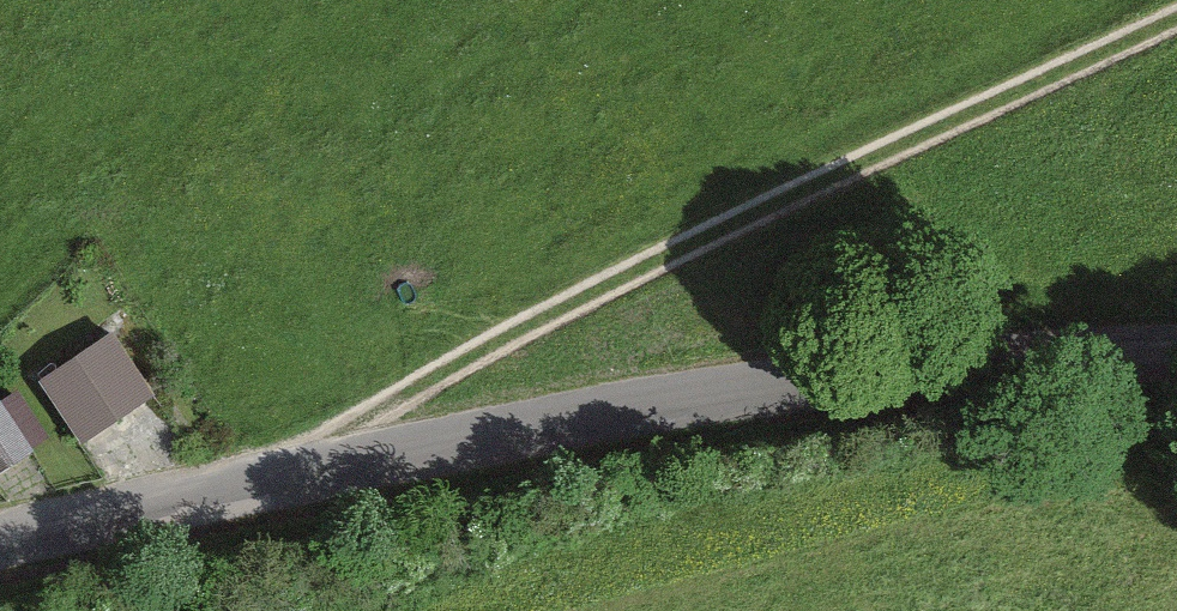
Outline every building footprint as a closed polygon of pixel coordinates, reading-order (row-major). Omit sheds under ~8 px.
[(114,331),(51,379),(95,437),(159,389),(114,331)] [(0,408),(0,479),(4,485),(44,455),(6,403),(0,408)]
